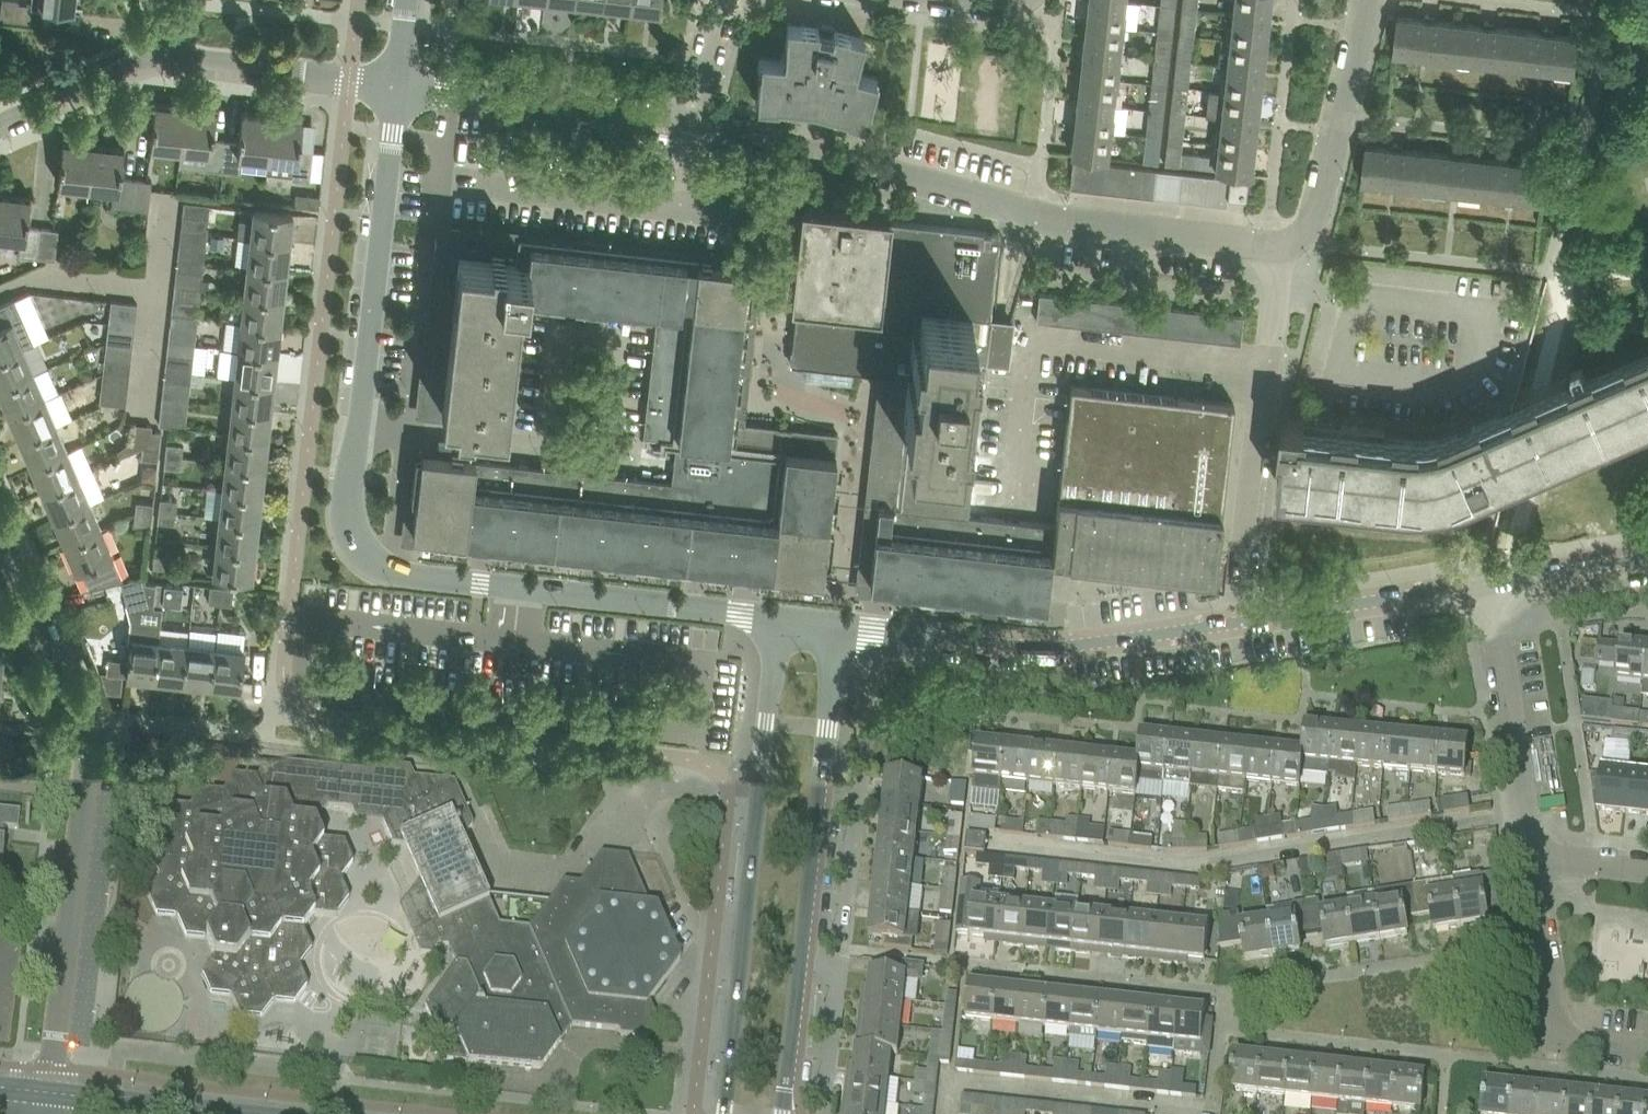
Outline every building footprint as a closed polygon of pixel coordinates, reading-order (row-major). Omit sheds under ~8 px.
[(33,4),(3,1),(1,18),(46,23),(48,7),(76,10),(77,0),(33,0),(33,4)] [(632,7),(660,10),(662,0),(632,0),(632,7)] [(1087,22),(1124,26),(1126,13),(1123,12),(1124,0),(1089,0),(1087,22)] [(1232,11),(1267,15),(1269,0),(1233,0),(1232,11)] [(1162,4),(1160,25),(1173,26),(1176,5),(1162,4)] [(1182,6),(1180,27),(1194,28),(1196,7),(1182,6)] [(1231,25),(1227,25),(1225,37),(1264,41),(1267,15),(1232,11),(1231,25)] [(1390,14),(1385,34),(1391,34),(1398,35),(1396,53),(1397,53),(1397,51),(1455,58),(1459,21),(1459,22),(1435,20),(1435,15),(1425,14),(1425,19),(1401,16),(1401,15),(1391,14),(1390,14)] [(761,68),(759,100),(779,101),(779,102),(798,105),(798,101),(814,102),(829,107),(828,111),(847,114),(847,113),(867,119),(878,75),(857,70),(859,58),(858,58),(864,34),(835,26),(819,23),(788,20),(786,44),(785,56),(762,55),(762,57),(761,56),(759,68),(761,68)] [(1455,58),(1515,64),(1519,27),(1518,29),(1494,26),(1495,22),(1485,21),(1484,25),(1460,23),(1460,21),(1459,21),(1455,58)] [(1087,22),(1084,49),(1118,52),(1120,36),(1123,36),(1124,26),(1087,22)] [(1519,27),(1515,64),(1573,71),(1573,72),(1575,72),(1579,34),(1577,34),(1577,35),(1554,33),(1555,28),(1544,27),(1544,31),(1520,29),(1520,27),(1519,27)] [(1159,35),(1156,56),(1170,57),(1172,37),(1159,35)] [(1179,37),(1176,58),(1190,60),(1193,39),(1179,37)] [(1225,37),(1224,49),(1228,49),(1226,63),(1261,67),(1264,41),(1225,37)] [(1084,49),(1081,75),(1119,79),(1120,66),(1117,65),(1118,52),(1084,49)] [(1156,56),(1154,77),(1168,78),(1170,57),(1156,56)] [(1176,58),(1174,79),(1188,81),(1190,60),(1176,58)] [(1225,78),(1221,77),(1219,89),(1258,93),(1261,67),(1226,63),(1225,78)] [(1081,75),(1078,99),(1113,103),(1114,88),(1118,88),(1119,79),(1081,75)] [(1153,87),(1150,108),(1164,110),(1167,89),(1153,87)] [(1173,89),(1171,110),(1184,112),(1187,91),(1173,89)] [(1219,89),(1218,101),(1222,102),(1220,116),(1255,120),(1258,93),(1219,89)] [(1078,99),(1075,127),(1113,131),(1125,132),(1127,106),(1112,104),(1113,103),(1078,99)] [(151,144),(182,147),(187,104),(156,100),(151,144)] [(205,168),(223,170),(227,139),(214,138),(217,107),(187,104),(182,147),(207,150),(205,168)] [(1150,108),(1148,129),(1162,130),(1164,110),(1150,108)] [(244,154),(269,157),(274,113),(243,110),(240,141),(227,139),(223,170),(242,172),(244,154)] [(1171,110),(1168,131),(1182,133),(1184,112),(1171,110)] [(269,157),(267,171),(293,174),(292,178),(311,180),(314,149),(300,147),(303,121),(304,117),(274,113),(269,157)] [(1219,130),(1215,129),(1214,141),(1252,146),(1255,120),(1220,116),(1219,130)] [(1113,131),(1075,127),(1073,152),(1107,156),(1108,141),(1112,142),(1113,131)] [(59,181),(90,184),(95,141),(64,137),(59,181)] [(1147,140),(1145,161),(1158,162),(1161,141),(1147,140)] [(114,205),(131,207),(134,176),(122,175),(125,144),(95,141),(90,184),(116,187),(114,205)] [(1214,141),(1212,153),(1216,154),(1215,168),(1249,172),(1252,146),(1214,141)] [(1167,142),(1165,163),(1179,165),(1179,164),(1180,151),(1181,144),(1167,142)] [(1368,143),(1364,180),(1365,180),(1365,179),(1391,182),(1425,186),(1429,150),(1429,151),(1404,148),(1405,144),(1395,143),(1395,147),(1391,147),(1369,144),(1369,143),(1368,143)] [(1425,186),(1485,192),(1489,156),(1488,156),(1488,157),(1464,155),(1464,150),(1455,149),(1454,153),(1430,151),(1430,150),(1429,150),(1425,186)] [(1180,151),(1179,164),(1180,164),(1215,168),(1216,154),(1212,153),(1212,154),(1181,151),(1180,151)] [(1489,156),(1485,192),(1543,198),(1542,200),(1544,200),(1548,163),(1546,163),(1546,164),(1523,161),(1524,157),(1514,156),(1514,160),(1489,157),(1489,156)] [(1073,160),(1071,186),(1082,187),(1085,161),(1073,160)] [(1085,161),(1082,187),(1095,189),(1097,162),(1085,161)] [(1097,162),(1095,189),(1106,190),(1109,163),(1097,162)] [(1109,163),(1106,190),(1118,191),(1121,165),(1109,163)] [(1121,165),(1118,191),(1130,192),(1133,166),(1121,165)] [(1133,166),(1130,192),(1142,194),(1145,167),(1133,166)] [(1145,167),(1142,194),(1154,195),(1157,169),(1145,167)] [(1157,169),(1154,195),(1166,196),(1169,170),(1157,169)] [(1169,170),(1166,196),(1178,198),(1181,171),(1169,170)] [(1181,171),(1178,198),(1190,199),(1193,172),(1181,171)] [(1193,172),(1190,199),(1202,200),(1205,174),(1193,172)] [(1205,174),(1202,200),(1214,201),(1217,175),(1205,174)] [(1217,175),(1214,201),(1226,203),(1227,195),(1229,176),(1217,175)] [(134,176),(131,207),(150,209),(153,178),(134,176)] [(1247,178),(1229,176),(1227,195),(1245,197),(1247,178)] [(37,257),(40,227),(29,226),(32,195),(2,192),(0,206),(0,236),(22,238),(20,255),(37,257)] [(296,192),(294,205),(318,208),(320,195),(296,192)] [(799,209),(789,294),(798,295),(790,362),(881,372),(893,374),(898,330),(914,332),(919,332),(988,340),(985,359),(993,360),(1008,362),(1012,321),(1011,321),(995,319),(990,319),(999,235),(1000,231),(882,218),(884,205),(833,199),(800,196),(799,209)] [(185,200),(183,214),(210,217),(211,203),(185,200)] [(255,208),(252,236),(291,241),(294,212),(255,208)] [(183,214),(182,228),(208,231),(210,217),(183,214)] [(40,227),(37,257),(57,259),(60,229),(40,227)] [(182,228),(180,242),(206,245),(208,231),(182,228)] [(672,480),(462,456),(461,467),(421,463),(414,530),(822,576),(838,432),(731,420),(743,313),(748,273),(742,266),(521,242),(521,238),(447,229),(437,325),(427,415),(512,424),(526,293),(658,307),(644,434),(677,437),(672,480)] [(239,236),(236,263),(249,264),(288,269),(291,241),(252,236),(252,238),(239,236)] [(180,242),(179,256),(205,259),(206,245),(180,242)] [(179,256),(177,270),(203,272),(205,259),(179,256)] [(249,264),(246,292),(284,297),(288,269),(249,264)] [(177,270),(176,284),(202,286),(203,272),(177,270)] [(176,284),(174,297),(200,300),(202,286),(176,284)] [(246,292),(243,320),(281,325),(284,297),(246,292)] [(1040,293),(1037,319),(1049,321),(1052,294),(1040,293)] [(1052,294),(1049,321),(1061,322),(1064,295),(1052,294)] [(1064,295),(1061,322),(1073,323),(1076,296),(1064,295)] [(1076,296),(1073,323),(1085,325),(1088,298),(1076,296)] [(23,346),(25,345),(34,341),(15,297),(0,304),(0,356),(23,346)] [(174,297),(173,311),(199,314),(200,300),(174,297)] [(1088,298),(1085,325),(1097,326),(1100,299),(1088,298)] [(112,299),(110,314),(137,317),(139,302),(112,299)] [(1100,299),(1097,326),(1109,327),(1112,300),(1100,299)] [(1112,300),(1109,327),(1121,329),(1124,302),(1112,300)] [(1124,302),(1121,329),(1133,330),(1136,303),(1124,302)] [(1136,303),(1133,330),(1145,331),(1148,304),(1136,303)] [(1148,304),(1145,331),(1157,333),(1160,306),(1148,304)] [(1160,306),(1157,333),(1169,334),(1172,307),(1160,306)] [(1172,307),(1169,334),(1181,336),(1184,308),(1172,307)] [(1184,308),(1181,336),(1193,337),(1196,310),(1184,308)] [(1196,310),(1193,337),(1205,338),(1208,311),(1196,310)] [(173,311),(171,325),(197,328),(199,314),(173,311)] [(1208,311),(1205,338),(1217,340),(1220,312),(1208,311)] [(1220,312),(1217,340),(1229,341),(1232,314),(1220,312)] [(110,314),(109,328),(135,331),(137,317),(110,314)] [(1232,314),(1229,341),(1241,342),(1241,341),(1244,315),(1232,314)] [(227,320),(224,346),(278,352),(281,325),(245,320),(243,320),(227,318),(227,320)] [(171,325),(170,339),(196,342),(197,328),(171,325)] [(109,328),(107,343),(134,346),(135,331),(109,328)] [(893,374),(879,504),(968,513),(985,359),(988,340),(919,332),(914,332),(898,330),(893,374)] [(170,339),(168,353),(194,356),(196,342),(170,339)] [(1283,486),(1475,508),(1469,494),(1500,480),(1500,479),(1517,472),(1647,415),(1647,341),(1540,388),(1454,425),(1448,428),(1441,430),(1433,431),(1426,432),(1419,432),(1411,432),(1387,429),(1387,428),(1289,417),(1281,486),(1283,486)] [(107,343),(106,357),(132,360),(134,346),(107,343)] [(0,356),(0,386),(34,372),(23,346),(0,356)] [(222,346),(219,374),(236,376),(275,380),(278,352),(224,346),(222,346)] [(168,353),(167,367),(193,370),(194,356),(168,353)] [(106,357),(104,372),(130,375),(132,360),(106,357)] [(0,386),(0,388),(10,412),(45,397),(47,396),(59,391),(48,366),(36,371),(34,372),(0,386)] [(167,367),(165,381),(191,384),(193,370),(167,367)] [(104,372),(102,386),(129,389),(130,375),(104,372)] [(236,376),(233,404),(272,408),(275,380),(236,376)] [(165,381),(164,395),(190,398),(191,384),(165,381)] [(1234,402),(1071,383),(1055,523),(1052,553),(1069,555),(1068,558),(1177,570),(1177,577),(1220,582),(1222,558),(1216,557),(1234,402)] [(129,389),(102,386),(101,401),(127,404),(129,389)] [(164,395),(162,409),(188,412),(190,398),(164,395)] [(45,397),(10,412),(22,438),(56,423),(45,397)] [(233,404),(230,432),(269,436),(272,408),(233,404)] [(188,412),(162,409),(161,423),(187,426),(188,412)] [(135,422),(132,450),(143,445),(159,447),(161,430),(151,429),(152,424),(135,422)] [(56,423),(22,438),(33,464),(68,449),(56,423)] [(230,432),(227,460),(266,464),(269,436),(230,432)] [(167,442),(166,454),(182,456),(183,444),(167,442)] [(159,447),(143,445),(142,457),(158,459),(159,447)] [(68,449),(33,464),(44,490),(79,475),(68,449)] [(166,454),(165,466),(181,467),(182,456),(166,454)] [(227,460),(224,487),(263,491),(266,464),(227,460)] [(143,469),(142,478),(155,480),(157,467),(148,465),(143,469)] [(79,475),(44,490),(55,516),(90,501),(79,475)] [(224,487),(221,516),(259,520),(263,491),(224,487)] [(161,498),(160,509),(176,511),(177,499),(161,498)] [(90,501),(55,516),(66,541),(101,526),(90,501)] [(137,501),(136,512),(152,514),(154,502),(153,502),(137,501)] [(968,513),(879,504),(871,581),(1047,601),(1052,553),(1055,523),(968,513)] [(160,509),(158,521),(175,523),(176,511),(160,509)] [(136,512),(135,524),(151,525),(152,514),(136,512)] [(221,516),(218,544),(256,548),(259,520),(221,516)] [(101,526),(66,541),(78,568),(79,567),(81,566),(90,586),(121,579),(123,578),(101,526)] [(256,548),(218,544),(215,572),(253,577),(256,548)] [(154,554),(153,566),(169,568),(171,556),(154,554)] [(132,635),(128,674),(156,677),(161,638),(163,605),(154,604),(157,580),(148,579),(145,579),(146,573),(123,578),(121,579),(134,619),(132,635)] [(157,580),(154,604),(163,605),(163,600),(165,581),(157,580)] [(166,581),(165,581),(163,600),(182,602),(184,583),(166,581)] [(209,601),(221,602),(223,586),(211,584),(209,601)] [(223,586),(221,602),(233,604),(235,587),(223,586)] [(217,645),(212,683),(241,687),(245,648),(244,648),(246,631),(219,628),(217,645)] [(156,677),(185,680),(189,642),(161,638),(156,677)] [(185,680),(212,683),(217,645),(189,642),(185,680)] [(1616,681),(1642,684),(1646,651),(1622,648),(1622,646),(1620,646),(1620,648),(1601,646),(1598,666),(1618,668),(1616,681)] [(123,673),(110,671),(112,691),(121,693),(123,673)] [(1582,702),(1580,721),(1610,724),(1632,727),(1632,726),(1633,714),(1611,712),(1612,705),(1582,702)] [(1302,755),(1300,775),(1327,778),(1327,776),(1333,732),(1307,729),(1307,727),(1305,727),(1302,755)] [(1612,744),(1631,747),(1633,733),(1613,731),(1612,744)] [(1333,732),(1327,776),(1335,777),(1335,782),(1354,784),(1356,767),(1360,732),(1359,732),(1359,735),(1333,732)] [(1360,732),(1356,767),(1382,770),(1386,737),(1360,734),(1360,732)] [(1631,747),(1647,748),(1647,735),(1633,733),(1631,747)] [(1139,762),(1137,783),(1162,786),(1168,739),(1142,736),(1142,734),(1140,734),(1137,762),(1139,762)] [(1412,740),(1386,737),(1382,770),(1409,773),(1413,738),(1413,737),(1412,740)] [(1414,738),(1413,738),(1409,773),(1436,776),(1440,742),(1414,739),(1414,738)] [(1168,739),(1162,786),(1189,789),(1195,741),(1194,740),(1194,742),(1168,739)] [(1195,741),(1189,789),(1216,791),(1217,788),(1221,745),(1195,742),(1196,741),(1195,741)] [(972,790),(972,793),(999,796),(1001,781),(1000,781),(1004,747),(984,745),(979,744),(979,742),(978,742),(974,778),(972,790)] [(1466,745),(1440,742),(1436,776),(1464,779),(1468,743),(1466,743),(1466,745)] [(1217,788),(1216,791),(1243,794),(1244,791),(1245,782),(1249,747),(1248,747),(1248,748),(1221,745),(1217,788)] [(1000,781),(1027,784),(1031,748),(1030,748),(1030,750),(1004,747),(1000,781)] [(1250,747),(1249,747),(1245,782),(1272,785),(1276,752),(1249,749),(1250,747)] [(1031,748),(1027,784),(1036,785),(1054,787),(1058,753),(1032,750),(1032,748),(1031,748)] [(1276,752),(1272,785),(1299,788),(1300,775),(1302,755),(1276,752)] [(1054,787),(1082,790),(1086,754),(1085,753),(1085,756),(1058,753),(1054,787)] [(1082,790),(1108,793),(1112,759),(1086,756),(1086,754),(1082,790)] [(1108,793),(1135,796),(1137,783),(1139,762),(1137,762),(1112,759),(1108,793)] [(159,880),(147,896),(155,915),(155,916),(156,916),(176,919),(184,937),(205,939),(213,959),(201,975),(210,995),(231,999),(240,1018),(262,1020),(273,1004),(294,1005),(307,988),(298,969),(310,952),(303,932),(314,916),(335,919),(347,901),(339,882),(351,865),(344,845),(322,842),(314,823),(293,821),(285,801),(287,768),(266,766),(255,780),(254,780),(234,778),(229,785),(222,794),(201,791),(189,808),(167,807),(155,824),(162,844),(150,860),(159,880)] [(1599,811),(1624,814),(1628,777),(1604,774),(1604,773),(1602,773),(1597,813),(1599,813),(1599,811)] [(888,777),(885,804),(918,807),(921,779),(887,775),(886,777),(888,777)] [(1624,814),(1647,816),(1647,779),(1628,777),(1624,814)] [(399,907),(414,942),(428,944),(423,932),(490,905),(462,840),(472,826),(453,784),(413,779),(382,821),(392,844),(404,845),(419,880),(399,907)] [(951,804),(964,806),(966,784),(953,783),(951,804)] [(1441,802),(1443,815),(1469,811),(1467,797),(1441,802)] [(1429,803),(1408,807),(1408,809),(1410,820),(1431,817),(1429,803)] [(880,830),(880,831),(916,834),(918,807),(885,804),(882,830),(880,830)] [(1408,809),(1408,807),(1386,810),(1388,823),(1410,820),(1408,809)] [(1310,823),(1294,825),(1296,838),(1325,833),(1324,811),(1311,809),(1310,822),(1310,823)] [(1336,809),(1324,811),(1325,833),(1352,829),(1351,817),(1351,816),(1337,818),(1336,809)] [(1,880),(5,850),(1,849),(3,828),(18,830),(20,812),(0,810),(0,879),(1,880)] [(1351,816),(1351,817),(1352,829),(1375,825),(1373,813),(1351,816)] [(949,816),(947,838),(960,839),(962,817),(949,816)] [(968,830),(994,833),(995,819),(969,817),(968,830)] [(1280,818),(1267,819),(1266,828),(1268,842),(1296,838),(1294,825),(1295,824),(1281,826),(1280,818)] [(1050,824),(1049,839),(1076,842),(1077,829),(1078,820),(1066,819),(1066,825),(1050,824)] [(1255,830),(1239,833),(1239,834),(1240,846),(1268,842),(1266,828),(1267,819),(1256,821),(1255,830)] [(1000,833),(1021,836),(1023,823),(1001,820),(1000,833)] [(1077,829),(1076,842),(1097,844),(1103,845),(1104,830),(1089,828),(1090,822),(1078,820),(1077,829)] [(1037,822),(1035,837),(1049,839),(1050,824),(1037,822)] [(882,831),(879,858),(913,861),(916,834),(880,831),(882,831)] [(1107,845),(1129,848),(1130,835),(1109,832),(1107,845)] [(1239,834),(1239,833),(1217,836),(1219,850),(1240,846),(1239,834)] [(1130,835),(1129,848),(1151,850),(1152,837),(1130,835)] [(964,855),(977,856),(984,857),(986,839),(966,837),(964,855)] [(947,838),(945,859),(958,861),(960,839),(947,838)] [(1185,851),(1185,838),(1163,838),(1163,851),(1185,851)] [(1206,838),(1185,838),(1185,851),(1206,851),(1206,838)] [(1426,850),(1409,853),(1414,879),(1430,877),(1426,850)] [(1497,850),(1486,851),(1489,867),(1500,866),(1497,850)] [(1366,851),(1359,852),(1360,864),(1367,864),(1366,851)] [(1359,852),(1339,855),(1339,856),(1341,867),(1360,864),(1359,852)] [(564,882),(529,929),(572,1026),(619,1032),(621,1037),(648,1040),(659,1025),(660,1024),(637,1021),(638,1019),(650,1002),(664,982),(665,980),(680,960),(658,907),(649,906),(634,873),(628,858),(602,855),(580,884),(564,882)] [(984,857),(977,856),(976,866),(990,867),(991,858),(984,857)] [(1341,867),(1339,856),(1320,859),(1324,883),(1343,880),(1341,867)] [(875,884),(874,884),(910,888),(913,861),(879,858),(876,884),(875,884)] [(1015,870),(1029,872),(1030,862),(1016,861),(1015,870)] [(1312,861),(1298,863),(1301,879),(1314,877),(1312,861)] [(1030,862),(1029,872),(1043,873),(1044,864),(1030,862)] [(1068,876),(1081,878),(1082,868),(1069,866),(1068,876)] [(1082,868),(1081,878),(1095,879),(1096,870),(1082,868)] [(1273,868),(1259,869),(1261,882),(1274,880),(1273,868)] [(943,870),(941,891),(954,893),(957,871),(943,870)] [(1120,882),(1133,883),(1134,874),(1121,872),(1120,882)] [(1134,874),(1133,883),(1147,885),(1146,896),(1158,897),(1161,877),(1148,875),(1134,874)] [(1494,875),(1453,881),(1460,927),(1488,923),(1485,907),(1499,905),(1494,875)] [(1161,877),(1158,897),(1171,899),(1172,888),(1185,889),(1187,880),(1184,879),(1173,878),(1161,877)] [(1187,880),(1185,889),(1199,891),(1200,881),(1187,880)] [(1453,881),(1413,887),(1418,918),(1430,916),(1433,932),(1460,927),(1453,881)] [(958,913),(956,935),(995,939),(999,905),(979,902),(980,892),(973,884),(962,883),(958,913)] [(876,885),(873,911),(907,914),(910,888),(874,884),(874,885),(876,885)] [(1402,900),(1375,904),(1380,940),(1408,936),(1405,919),(1418,918),(1413,887),(1401,889),(1402,900)] [(941,891),(939,913),(952,915),(954,893),(941,891)] [(1319,901),(1306,903),(1310,934),(1323,932),(1326,948),(1353,944),(1348,909),(1320,913),(1319,901)] [(1294,917),(1267,921),(1272,957),(1300,953),(1297,936),(1310,934),(1306,903),(1292,905),(1294,917)] [(1375,904),(1348,909),(1353,944),(1380,940),(1375,904)] [(428,944),(414,942),(419,954),(432,955),(434,954),(440,945),(449,946),(455,957),(462,958),(461,965),(458,965),(427,1008),(434,1027),(435,1030),(446,1059),(470,1062),(542,1070),(572,1026),(529,929),(505,926),(502,931),(485,929),(481,918),(490,905),(423,932),(428,944)] [(1002,947),(1020,949),(1025,907),(999,905),(995,939),(1003,940),(1002,947)] [(1038,944),(1047,945),(1051,910),(1025,907),(1020,949),(1038,950),(1038,944)] [(1055,952),(1073,954),(1077,913),(1051,910),(1047,945),(1055,946),(1055,952)] [(907,914),(873,911),(871,936),(869,936),(868,938),(885,940),(884,949),(911,952),(912,942),(904,942),(907,914)] [(1090,950),(1099,951),(1103,916),(1077,913),(1073,954),(1090,956),(1090,950)] [(1272,957),(1267,921),(1240,926),(1238,914),(1223,916),(1219,948),(1242,944),(1245,961),(1272,957)] [(1107,958),(1125,960),(1129,919),(1103,916),(1099,951),(1108,952),(1107,958)] [(1142,956),(1151,957),(1155,921),(1129,919),(1125,960),(1142,962),(1142,956)] [(1159,963),(1177,965),(1182,924),(1155,921),(1151,957),(1160,958),(1159,963)] [(1182,924),(1177,965),(1178,960),(1204,963),(1208,927),(1182,924)] [(937,925),(933,955),(947,956),(951,926),(938,925),(937,925)] [(871,972),(868,998),(903,1002),(905,982),(918,983),(921,981),(922,978),(923,968),(884,963),(883,974),(871,972)] [(965,1020),(992,1023),(996,988),(969,985),(965,1020)] [(992,1023),(1018,1026),(1022,991),(996,988),(992,1023)] [(1018,1026),(1044,1029),(1048,994),(1022,991),(1018,1026)] [(946,994),(945,1008),(955,1009),(956,995),(946,994)] [(1044,1029),(1070,1032),(1074,997),(1048,994),(1044,1029)] [(1096,1041),(1096,1035),(1100,1000),(1074,997),(1070,1032),(1069,1038),(1096,1041)] [(861,1007),(859,1024),(900,1028),(903,1002),(868,998),(867,1008),(861,1007)] [(1096,1035),(1122,1038),(1126,1003),(1100,1000),(1096,1035)] [(1122,1044),(1148,1047),(1152,1006),(1126,1003),(1122,1038),(1122,1044)] [(1147,1051),(1173,1054),(1178,1009),(1152,1006),(1148,1047),(1147,1051)] [(945,1008),(944,1021),(954,1022),(955,1009),(945,1008)] [(1178,1009),(1173,1054),(1199,1057),(1200,1047),(1208,1048),(1211,1022),(1203,1021),(1204,1012),(1178,1009)] [(857,1041),(862,1042),(861,1051),(897,1055),(900,1028),(859,1024),(857,1041)] [(928,1058),(928,1059),(939,1060),(938,1063),(938,1064),(950,1065),(953,1035),(942,1034),(931,1033),(928,1058)] [(856,1050),(853,1076),(888,1080),(891,1055),(897,1056),(897,1055),(861,1051),(856,1050)] [(1231,1091),(1258,1094),(1262,1058),(1235,1055),(1231,1091)] [(1258,1094),(1285,1097),(1289,1061),(1262,1058),(1258,1094)] [(916,1071),(914,1084),(936,1086),(938,1064),(938,1063),(939,1060),(928,1059),(927,1073),(916,1071)] [(1285,1097),(1312,1100),(1316,1064),(1289,1061),(1285,1097)] [(972,1074),(986,1075),(987,1066),(973,1064),(972,1074)] [(1312,1100),(1339,1103),(1343,1067),(1316,1064),(1312,1100)] [(987,1066),(986,1075),(1000,1077),(1001,1067),(987,1066)] [(1338,1113),(1348,1113),(1349,1104),(1352,1105),(1366,1106),(1370,1070),(1343,1067),(1339,1103),(1338,1113)] [(1025,1079),(1038,1081),(1039,1071),(1026,1070),(1025,1079)] [(1397,1073),(1370,1070),(1366,1106),(1393,1109),(1397,1073)] [(1039,1071),(1038,1081),(1052,1083),(1053,1073),(1039,1071)] [(1425,1077),(1397,1073),(1393,1109),(1421,1112),(1425,1077)] [(846,1084),(844,1101),(885,1106),(888,1080),(853,1076),(852,1085),(846,1084)] [(1077,1085),(1090,1087),(1091,1077),(1078,1076),(1077,1085)] [(1090,1087),(1104,1088),(1105,1079),(1091,1077),(1090,1087)] [(1129,1091),(1142,1093),(1144,1083),(1130,1082),(1129,1091)] [(1144,1083),(1142,1093),(1156,1094),(1157,1085),(1144,1083)] [(914,1084),(913,1096),(924,1097),(923,1111),(934,1113),(936,1086),(914,1084)] [(1513,1087),(1485,1084),(1482,1113),(1510,1113),(1513,1087)] [(1182,1097),(1196,1098),(1197,1089),(1183,1087),(1182,1097)] [(1540,1090),(1513,1087),(1510,1113),(1537,1113),(1540,1090)] [(1567,1093),(1540,1090),(1537,1113),(1565,1113),(1567,1093)] [(1594,1096),(1567,1093),(1565,1113),(1592,1113),(1594,1096)] [(1621,1099),(1594,1096),(1594,1099),(1592,1113),(1619,1113),(1621,1099)] [(973,1108),(987,1109),(988,1100),(975,1098),(973,1108)] [(1647,1103),(1647,1102),(1621,1099),(1619,1113),(1647,1113),(1647,1103)] [(988,1100),(987,1109),(1001,1111),(1002,1101),(988,1100)] [(885,1106),(844,1101),(842,1113),(884,1113),(885,1106)] [(1030,1113),(1039,1113),(1040,1105),(1027,1104),(1026,1113),(1030,1113)] [(1039,1113),(1066,1113),(1066,1108),(1040,1105),(1039,1113)]
